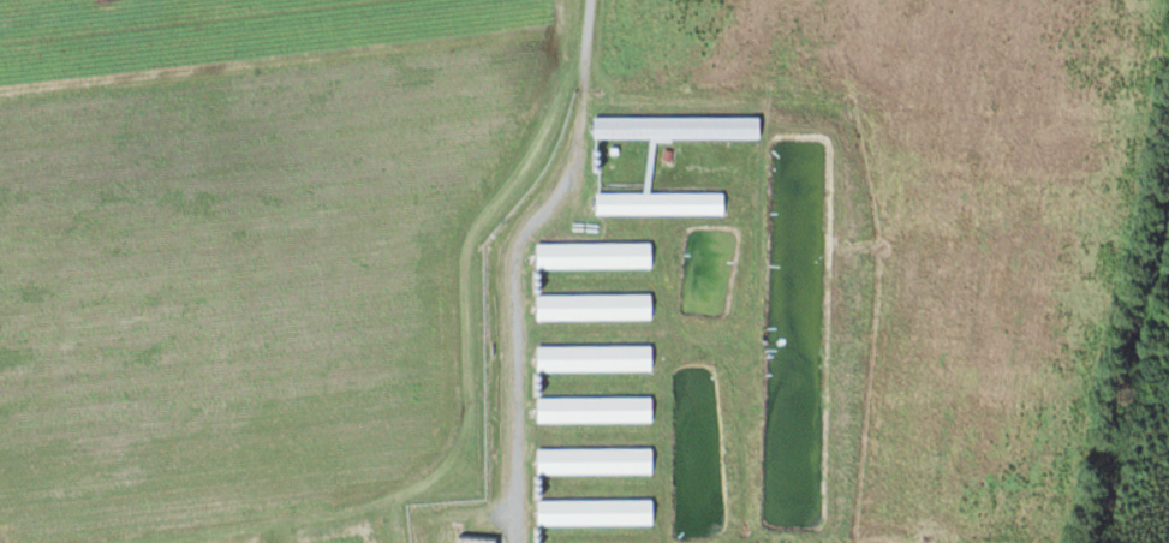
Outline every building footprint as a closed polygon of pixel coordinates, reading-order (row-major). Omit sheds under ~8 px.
[(762,116),(596,117),(596,137),(762,137),(762,116)] [(726,192),(598,192),(598,214),(726,214),(726,192)] [(653,243),(538,243),(538,267),(653,267),(653,243)] [(539,294),(539,319),(654,319),(654,294),(539,294)] [(539,346),(539,370),(655,370),(655,346),(539,346)] [(655,422),(655,397),(540,397),(540,422),(655,422)] [(655,473),(655,448),(540,448),(540,473),(655,473)] [(540,524),(656,524),(656,500),(540,500),(540,524)]
